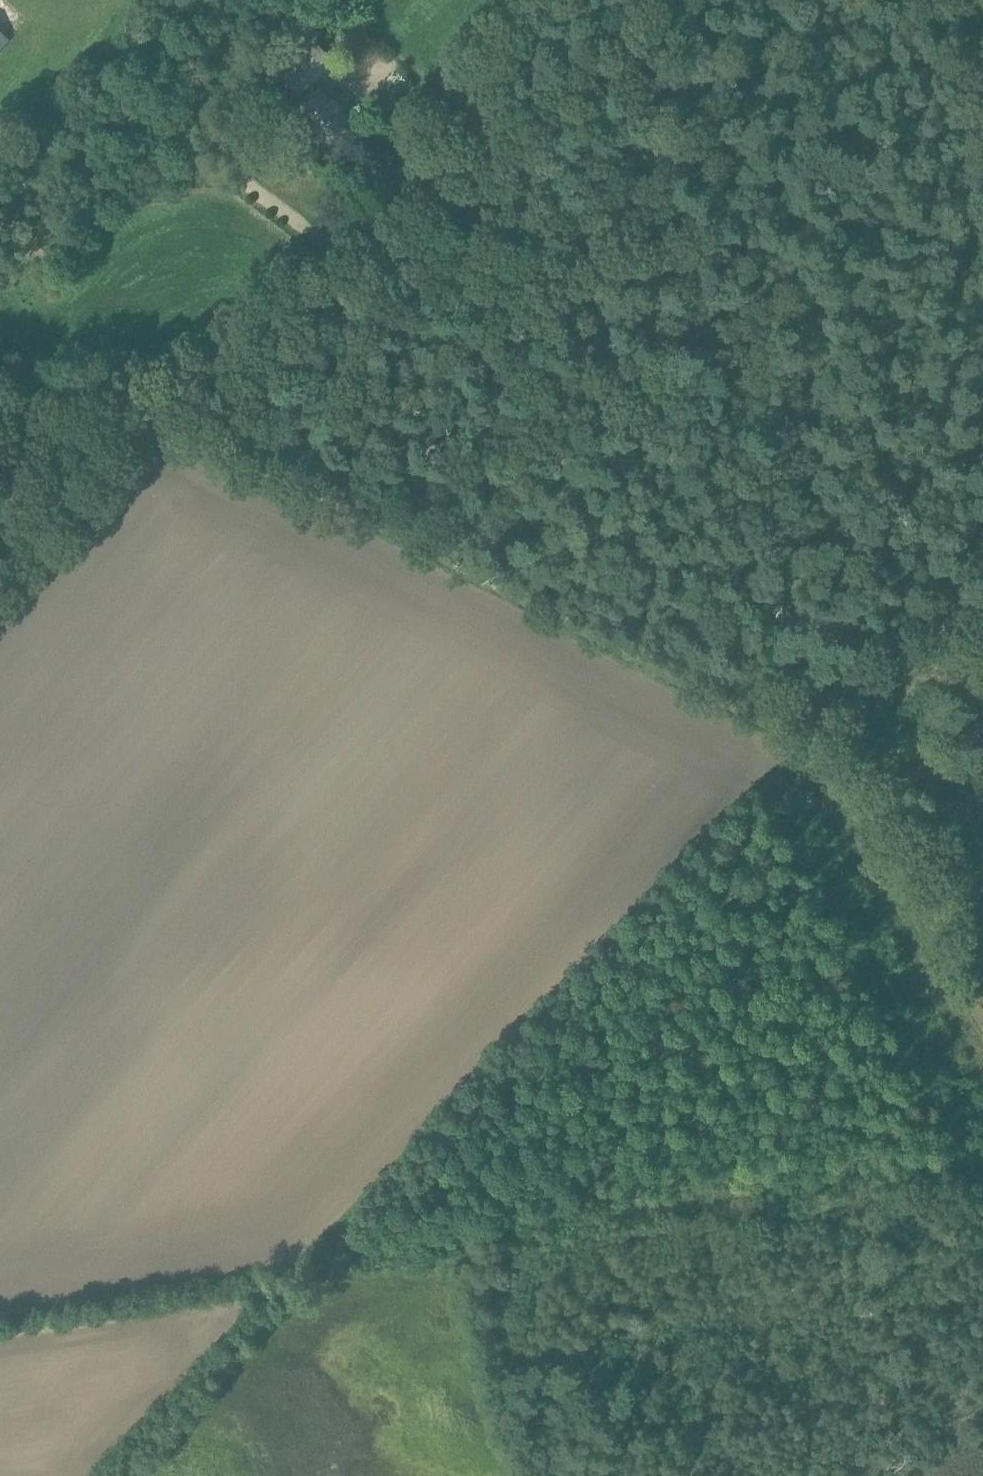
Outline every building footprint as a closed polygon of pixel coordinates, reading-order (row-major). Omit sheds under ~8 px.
[(318,93),(309,84),(332,63),(317,46),(285,77),(300,93),(301,93),(309,101),(298,111),(307,120),(301,125),(315,140),(320,134),(329,143),(349,124),(319,92),(318,93)]
